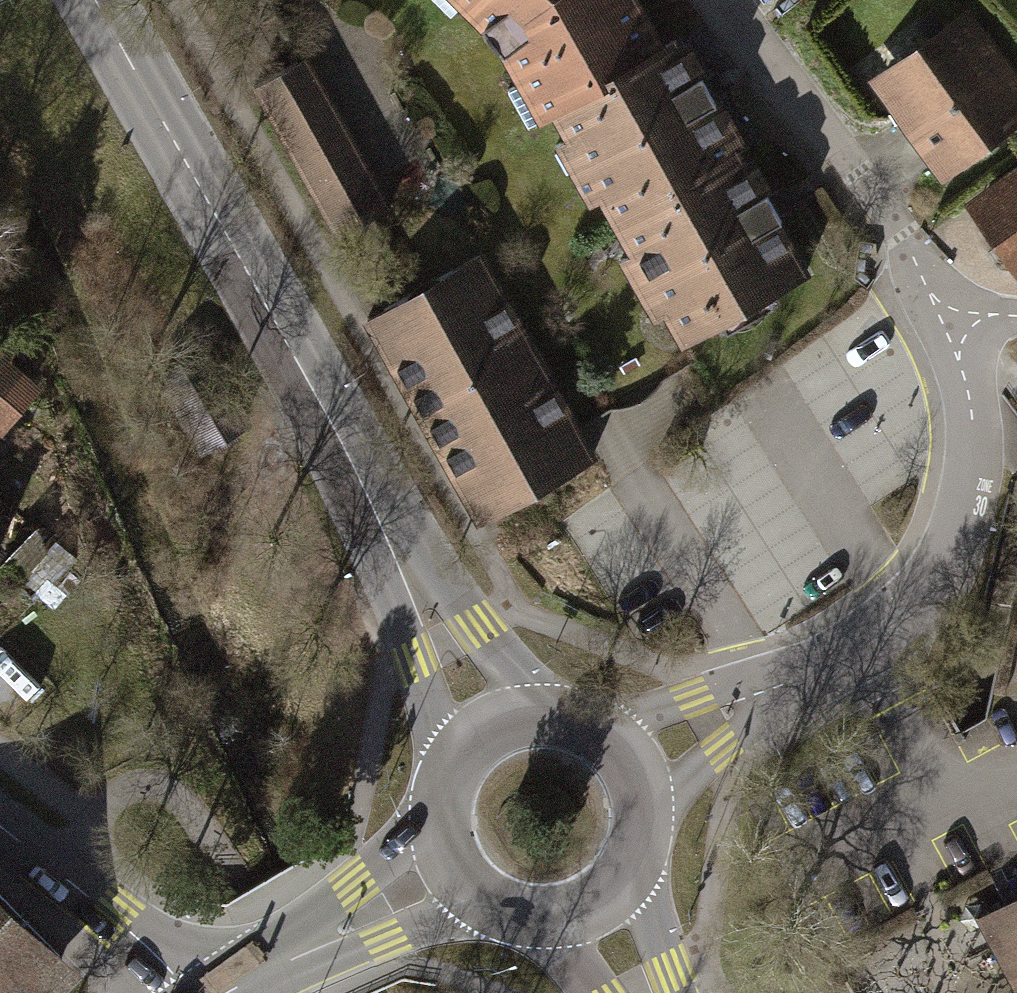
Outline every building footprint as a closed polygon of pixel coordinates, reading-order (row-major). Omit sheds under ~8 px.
[(495,45),(552,134),(675,61),(638,0),(447,0),(495,45)] [(868,82),(940,180),(1016,124),(1016,76),(969,9),(868,82)] [(552,134),(617,242),(749,164),(684,55),(675,61),(552,134)] [(311,65),(255,97),(338,244),(393,212),(311,65)] [(1016,277),(1016,163),(962,204),(1016,277)] [(819,281),(749,164),(617,242),(687,360),(819,281)] [(486,268),(375,329),(480,519),(591,457),(486,268)] [(0,357),(0,438),(40,390),(0,357)] [(0,554),(0,581),(13,565),(0,554)] [(80,970),(0,891),(0,992),(58,992),(80,970)] [(1015,894),(996,904),(974,916),(1014,992),(1016,992),(1016,893),(1015,894)]
